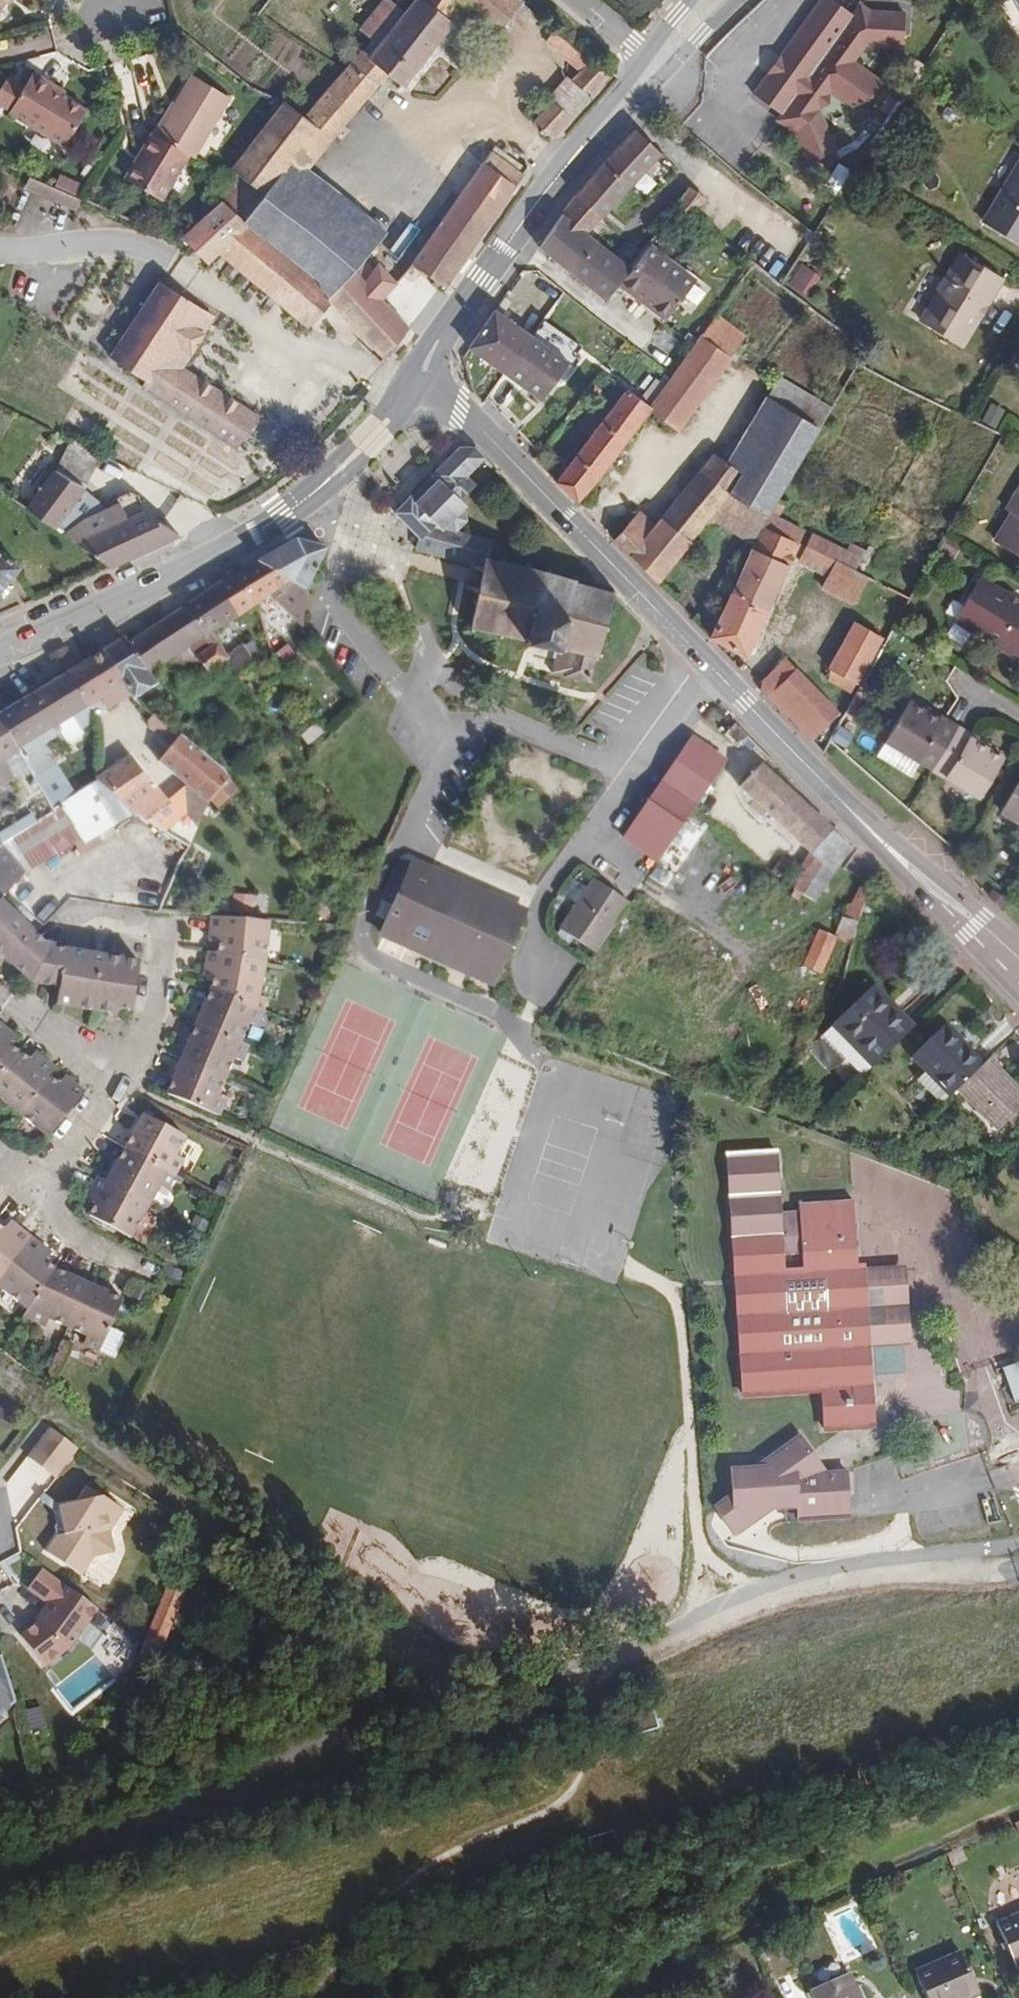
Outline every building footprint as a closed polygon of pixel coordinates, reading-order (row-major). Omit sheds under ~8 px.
[(1,22),(14,3),(16,0),(0,0),(0,21),(1,22)] [(416,7),(407,0),(384,0),(370,16),(384,27),(365,49),(374,56),(416,7)] [(374,56),(393,71),(409,84),(460,25),(466,2),(464,0),(421,0),(416,7),(374,56)] [(523,0),(464,0),(466,2),(472,7),(507,37),(521,18),(530,7),(523,0)] [(907,56),(909,20),(874,18),(865,11),(856,22),(827,1),(790,54),(755,102),(783,123),(779,130),(797,143),(811,172),(815,171),(841,159),(823,119),(834,114),(835,102),(854,116),(872,107),(874,106),(887,90),(871,79),(858,70),(870,54),(882,54),(907,56)] [(610,76),(559,32),(554,38),(553,45),(586,75),(578,84),(597,101),(615,80),(610,76)] [(364,109),(393,71),(374,56),(365,49),(316,117),(295,104),(291,103),(285,111),(289,114),(242,175),(246,180),(229,202),(228,203),(231,206),(256,228),(304,165),(315,174),(364,109)] [(210,157),(245,97),(206,76),(186,112),(171,136),(208,156),(210,157)] [(82,148),(102,113),(77,99),(71,95),(66,92),(68,88),(47,77),(39,90),(23,82),(10,107),(26,115),(24,117),(82,148)] [(597,101),(578,84),(575,81),(558,103),(560,106),(578,123),(597,101)] [(79,94),(68,88),(66,92),(71,95),(77,99),(79,94)] [(554,151),(578,123),(560,106),(540,128),(549,138),(546,142),(554,151)] [(672,128),(679,119),(667,108),(660,116),(672,128)] [(183,201),(208,156),(171,136),(166,133),(154,154),(157,156),(154,162),(144,181),(183,201)] [(637,194),(666,160),(640,137),(633,144),(591,190),(582,201),(569,219),(597,243),(611,225),(609,222),(634,192),(637,194)] [(453,290),(539,171),(510,150),(505,158),(497,153),(419,263),(453,290)] [(372,259),(392,232),(315,174),(304,165),(256,228),(339,302),(372,259)] [(982,225),(1018,246),(1018,165),(982,225)] [(89,195),(71,185),(67,193),(85,201),(89,195)] [(704,216),(710,207),(694,196),(682,213),(702,228),(708,219),(704,216)] [(235,252),(256,228),(231,206),(187,246),(191,248),(216,268),(220,264),(227,259),(235,252)] [(636,276),(597,243),(569,219),(527,278),(537,276),(551,259),(612,308),(636,276)] [(357,322),(339,302),(256,228),(235,252),(227,259),(273,298),(333,347),(357,322)] [(390,306),(405,286),(386,266),(383,269),(372,259),(339,302),(357,322),(393,362),(418,334),(390,306)] [(959,353),(1000,287),(958,262),(917,328),(959,353)] [(191,375),(223,322),(170,287),(157,308),(122,363),(158,386),(153,393),(239,449),(247,454),(266,423),(191,375)] [(494,370),(521,332),(491,310),(497,301),(491,297),(458,345),(494,370)] [(700,349),(658,320),(636,350),(675,383),(700,349)] [(749,343),(720,322),(705,343),(733,363),(749,343)] [(532,397),(559,359),(521,332),(494,370),(532,397)] [(694,416),(725,374),(733,363),(705,343),(700,349),(675,383),(665,397),(694,416)] [(836,413),(786,383),(772,403),(823,436),(836,413)] [(655,394),(646,406),(654,412),(663,400),(655,394)] [(626,452),(656,413),(654,412),(646,406),(633,396),(622,412),(598,440),(561,485),(569,493),(583,505),(626,452)] [(694,416),(665,397),(663,400),(654,412),(656,413),(682,431),(694,416)] [(778,506),(823,436),(772,403),(730,466),(746,480),(778,506)] [(89,462),(98,449),(67,434),(60,448),(46,470),(75,486),(83,473),(89,462)] [(458,534),(469,522),(455,502),(469,486),(463,478),(482,459),(472,448),(457,449),(428,478),(433,483),(414,501),(409,496),(391,514),(415,538),(412,551),(481,569),(483,562),(487,562),(492,543),(458,534)] [(713,523),(732,500),(746,480),(730,466),(719,458),(659,528),(643,515),(618,544),(661,588),(713,523)] [(48,525),(75,486),(46,470),(21,507),(48,525)] [(98,498),(83,473),(75,486),(79,488),(89,510),(102,504),(98,498)] [(414,501),(433,483),(428,478),(418,488),(409,496),(414,501)] [(778,506),(746,480),(732,500),(767,523),(769,521),(778,506)] [(175,531),(148,511),(137,505),(129,488),(120,488),(98,498),(102,504),(89,510),(79,488),(75,486),(48,525),(105,566),(118,559),(175,531)] [(1004,513),(1009,517),(991,544),(1018,561),(1018,489),(1004,513)] [(767,523),(732,500),(713,523),(754,550),(762,530),(767,523)] [(776,524),(784,511),(780,507),(778,506),(769,521),(776,524)] [(795,546),(800,535),(776,524),(769,521),(767,523),(762,530),(777,537),(795,546)] [(775,603),(794,559),(798,549),(795,546),(777,537),(762,530),(754,550),(715,643),(718,647),(749,662),(775,603)] [(300,593),(321,547),(290,538),(252,561),(300,593)] [(952,555),(958,546),(947,540),(942,548),(952,555)] [(862,555),(848,549),(843,558),(858,564),(862,555)] [(0,552),(0,589),(19,567),(0,552)] [(861,602),(870,582),(844,570),(806,552),(799,569),(830,582),(824,593),(858,609),(861,602)] [(584,685),(611,598),(589,591),(594,574),(579,559),(570,586),(487,562),(483,562),(481,569),(478,580),(474,594),(465,626),(564,655),(557,678),(584,685)] [(300,593),(252,561),(247,579),(263,598),(270,593),(301,630),(301,597),(302,595),(300,593)] [(263,598),(247,579),(239,584),(261,612),(269,607),(263,598)] [(978,582),(952,623),(1018,663),(1018,607),(978,582)] [(218,641),(261,612),(239,584),(218,596),(191,613),(212,645),(218,641)] [(159,681),(212,645),(191,613),(137,649),(135,644),(110,659),(132,693),(136,700),(143,707),(165,692),(159,681)] [(862,692),(888,646),(858,632),(834,677),(856,689),(862,692)] [(237,670),(230,660),(218,641),(212,645),(219,656),(203,667),(215,684),(237,670)] [(55,664),(74,652),(69,644),(50,655),(55,664)] [(266,668),(257,654),(253,657),(247,649),(230,660),(237,670),(246,683),(266,668)] [(132,693),(110,659),(72,683),(94,718),(96,717),(99,719),(103,720),(106,719),(108,718),(109,713),(109,711),(108,708),(132,693)] [(771,702),(798,677),(788,666),(761,692),(771,702)] [(838,719),(798,677),(771,702),(813,746),(838,719)] [(856,689),(834,677),(831,686),(851,697),(856,689)] [(84,777),(71,759),(97,742),(86,723),(94,718),(72,683),(7,723),(63,815),(78,805),(67,788),(84,777)] [(931,771),(955,729),(925,710),(923,712),(908,704),(885,743),(931,771)] [(222,772),(157,718),(146,732),(173,754),(161,770),(208,808),(230,782),(222,772)] [(744,734),(730,722),(721,734),(732,745),(734,743),(737,740),(744,734)] [(7,723),(0,727),(0,833),(14,851),(65,817),(63,815),(7,723)] [(978,799),(1002,761),(987,751),(989,749),(955,729),(931,771),(978,799)] [(644,799),(680,823),(710,781),(723,761),(719,758),(687,737),(644,799)] [(175,811),(141,764),(107,785),(104,787),(133,814),(142,822),(153,829),(175,811)] [(818,822),(757,765),(735,786),(804,854),(811,846),(825,827),(818,822)] [(138,825),(133,814),(104,787),(78,805),(63,815),(65,817),(83,848),(87,852),(138,825)] [(1001,816),(1018,827),(1018,787),(1001,816)] [(680,823),(644,799),(618,838),(653,862),(680,823)] [(83,848),(65,817),(14,851),(34,878),(35,879),(83,848)] [(839,865),(853,842),(832,819),(825,827),(811,846),(839,865)] [(14,851),(0,833),(0,860),(14,851)] [(839,865),(811,846),(804,854),(798,862),(827,883),(839,865)] [(14,851),(0,860),(0,887),(11,901),(34,878),(14,851)] [(782,879),(793,865),(783,857),(772,870),(782,879)] [(827,883),(798,862),(790,890),(799,897),(802,893),(815,903),(827,883)] [(873,882),(881,868),(877,864),(864,885),(870,889),(873,882)] [(497,993),(526,924),(503,913),(500,921),(429,891),(433,883),(412,874),(381,944),(497,993)] [(503,913),(433,883),(429,891),(500,921),(503,913)] [(851,945),(870,889),(864,885),(854,905),(845,902),(830,935),(833,936),(851,945)] [(601,961),(634,912),(598,889),(565,937),(601,961)] [(1009,906),(994,891),(989,896),(1002,911),(1009,906)] [(233,910),(255,912),(256,895),(234,894),(233,910)] [(29,928),(33,923),(37,925),(43,920),(22,900),(13,910),(9,907),(0,917),(0,952),(17,970),(25,962),(42,943),(29,928)] [(271,970),(274,931),(217,926),(214,950),(224,951),(223,962),(271,970)] [(823,970),(833,936),(830,935),(815,928),(798,964),(820,975),(823,970)] [(139,1019),(147,971),(134,969),(122,968),(121,968),(105,966),(93,963),(81,962),(70,960),(58,959),(56,959),(42,943),(25,962),(17,970),(37,993),(66,996),(64,1015),(126,1023),(127,1018),(139,1019)] [(260,1014),(271,970),(223,962),(215,961),(209,984),(218,986),(216,996),(260,1014)] [(867,1080),(917,1031),(878,990),(828,1041),(867,1080)] [(261,1034),(268,1017),(260,1014),(216,996),(214,1000),(200,1031),(246,1050),(253,1031),(261,1034)] [(968,1090),(989,1068),(961,1039),(951,1028),(919,1060),(933,1075),(958,1100),(968,1090)] [(29,1062),(19,1055),(25,1048),(14,1039),(5,1031),(0,1037),(0,1098),(29,1062)] [(245,1069),(253,1052),(246,1050),(200,1031),(185,1066),(230,1084),(237,1067),(245,1069)] [(806,1061),(816,1042),(805,1036),(795,1055),(806,1061)] [(867,1080),(828,1041),(817,1053),(854,1093),(867,1080)] [(997,1061),(989,1068),(968,1090),(1007,1131),(1018,1119),(1018,1084),(997,1061)] [(60,1086),(65,1080),(45,1064),(39,1071),(29,1062),(0,1098),(0,1100),(29,1124),(60,1086)] [(222,1103),(230,1084),(185,1066),(170,1100),(222,1122),(229,1106),(222,1103)] [(958,1100),(933,1075),(923,1084),(949,1110),(958,1100)] [(58,1148),(93,1103),(82,1094),(74,1088),(69,1094),(60,1086),(29,1124),(58,1148)] [(178,1163),(188,1143),(145,1121),(128,1155),(179,1182),(186,1167),(178,1163)] [(171,1197),(179,1182),(128,1155),(111,1190),(154,1213),(163,1193),(171,1197)] [(877,1347),(869,1264),(864,1264),(857,1193),(802,1197),(802,1211),(783,1212),(778,1155),(723,1160),(744,1398),(827,1391),(831,1439),(886,1434),(877,1347)] [(136,1247),(154,1213),(111,1190),(103,1186),(92,1208),(99,1213),(93,1225),(136,1247)] [(38,1248),(17,1232),(11,1239),(1,1232),(0,1233),(0,1290),(2,1291),(38,1248)] [(38,1314),(63,1278),(55,1271),(60,1266),(38,1248),(2,1291),(35,1318),(38,1314)] [(944,1341),(935,1255),(869,1261),(869,1264),(877,1347),(944,1341)] [(72,1335),(92,1291),(63,1278),(38,1314),(35,1318),(32,1325),(50,1331),(53,1326),(72,1335)] [(106,1357),(127,1307),(92,1291),(72,1335),(91,1344),(88,1351),(106,1357)] [(998,1375),(1014,1409),(1018,1406),(1018,1365),(998,1375)] [(63,1487),(86,1457),(58,1436),(36,1465),(63,1487)] [(853,1499),(851,1473),(824,1477),(810,1459),(815,1455),(801,1438),(758,1472),(731,1474),(734,1507),(735,1517),(724,1526),(733,1538),(737,1543),(745,1537),(750,1533),(774,1515),(802,1513),(802,1518),(853,1499)] [(122,1538),(136,1518),(100,1494),(91,1509),(70,1513),(73,1527),(74,1534),(58,1559),(94,1582),(104,1566),(127,1561),(122,1538)] [(853,1499),(802,1518),(803,1526),(855,1521),(853,1503),(853,1499)] [(78,1653),(106,1614),(51,1574),(37,1593),(57,1608),(52,1616),(55,1619),(52,1622),(50,1626),(48,1627),(30,1641),(54,1672),(78,1653)] [(162,1666),(192,1596),(176,1587),(147,1658),(162,1666)] [(52,1622),(55,1619),(52,1616),(45,1624),(48,1627),(50,1626),(52,1622)] [(25,1708),(9,1661),(0,1668),(0,1737),(15,1723),(11,1720),(25,1708)] [(656,1712),(631,1719),(636,1736),(661,1729),(656,1712)] [(615,1829),(590,1836),(594,1853),(619,1846),(615,1829)] [(975,1965),(929,1985),(934,1997),(989,1997),(975,1965)] [(868,1981),(830,1997),(875,1997),(868,1981)]
